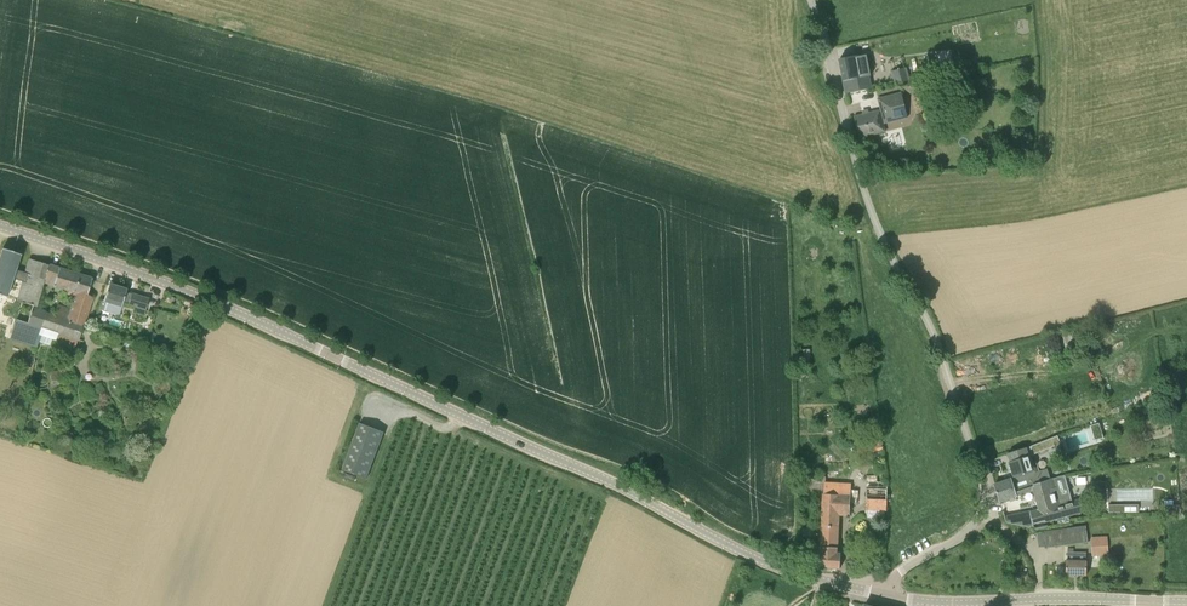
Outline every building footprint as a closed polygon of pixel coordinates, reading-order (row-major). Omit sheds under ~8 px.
[(953,71),(950,51),(938,53),(941,73),(953,71)] [(867,53),(839,59),(846,93),(872,88),(867,66),(859,68),(858,65),(869,63),(867,53)] [(889,60),(895,84),(909,81),(902,57),(889,60)] [(926,85),(925,79),(914,82),(916,88),(926,85)] [(893,94),(878,98),(880,110),(854,117),(859,138),(885,131),(884,124),(908,118),(902,92),(893,94)] [(22,302),(33,306),(37,307),(44,282),(49,266),(29,259),(25,273),(16,270),(20,255),(2,249),(0,255),(0,295),(7,298),(13,278),(23,281),(17,301),(22,302)] [(54,346),(55,342),(74,349),(77,340),(79,341),(92,297),(87,295),(92,279),(58,269),(55,268),(49,266),(44,282),(54,286),(53,288),(67,293),(66,295),(74,298),(70,308),(58,304),(55,315),(46,312),(47,310),(37,307),(33,306),(27,324),(40,328),(38,341),(54,346)] [(125,295),(127,290),(109,284),(104,300),(101,299),(98,309),(119,315),(123,302),(146,310),(149,299),(131,294),(130,297),(125,295)] [(199,328),(204,317),(198,314),(192,325),(199,328)] [(40,328),(27,324),(16,319),(9,339),(29,346),(37,348),(38,341),(40,328)] [(132,349),(136,339),(128,336),(124,346),(132,349)] [(73,368),(49,372),(51,384),(76,380),(73,368)] [(367,479),(380,443),(384,432),(360,423),(342,469),(367,479)] [(1102,423),(1093,424),(1094,438),(1104,437),(1102,423)] [(1068,452),(1096,442),(1091,428),(1063,437),(1068,452)] [(1010,461),(1009,462),(1015,478),(1012,479),(1016,492),(1039,484),(1050,479),(1047,468),(1035,472),(1033,465),(1034,465),(1034,464),(1033,464),(1030,456),(1034,454),(1054,446),(1054,445),(1062,442),(1059,435),(1030,446),(1026,448),(1025,447),(1023,448),(1017,450),(1016,450),(1009,452),(1007,453),(1008,454),(1010,460),(1010,461)] [(859,453),(883,449),(881,440),(857,443),(859,453)] [(1050,479),(1039,484),(1016,492),(1012,479),(1007,481),(1007,480),(1006,481),(994,485),(999,501),(1033,490),(1040,509),(1031,512),(1030,510),(1005,515),(1006,522),(1025,527),(1033,525),(1033,524),(1045,520),(1046,522),(1075,514),(1083,512),(1080,499),(1072,501),(1065,475),(1054,478),(1050,479)] [(825,490),(826,483),(826,478),(799,477),(799,489),(825,490)] [(885,515),(885,510),(887,510),(887,489),(888,482),(867,481),(867,488),(866,509),(875,510),(875,515),(885,515)] [(839,495),(825,494),(819,567),(840,569),(841,554),(836,554),(839,515),(841,515),(841,513),(850,513),(850,502),(858,503),(858,499),(858,492),(851,491),(851,484),(840,484),(839,495)] [(1044,532),(1047,548),(1088,542),(1086,526),(1044,532)] [(1107,536),(1091,537),(1092,556),(1108,555),(1107,536)] [(1066,560),(1066,575),(1086,576),(1087,561),(1085,561),(1086,553),(1068,553),(1068,560),(1066,560)] [(1029,572),(1018,573),(1019,580),(1029,579),(1029,572)]
